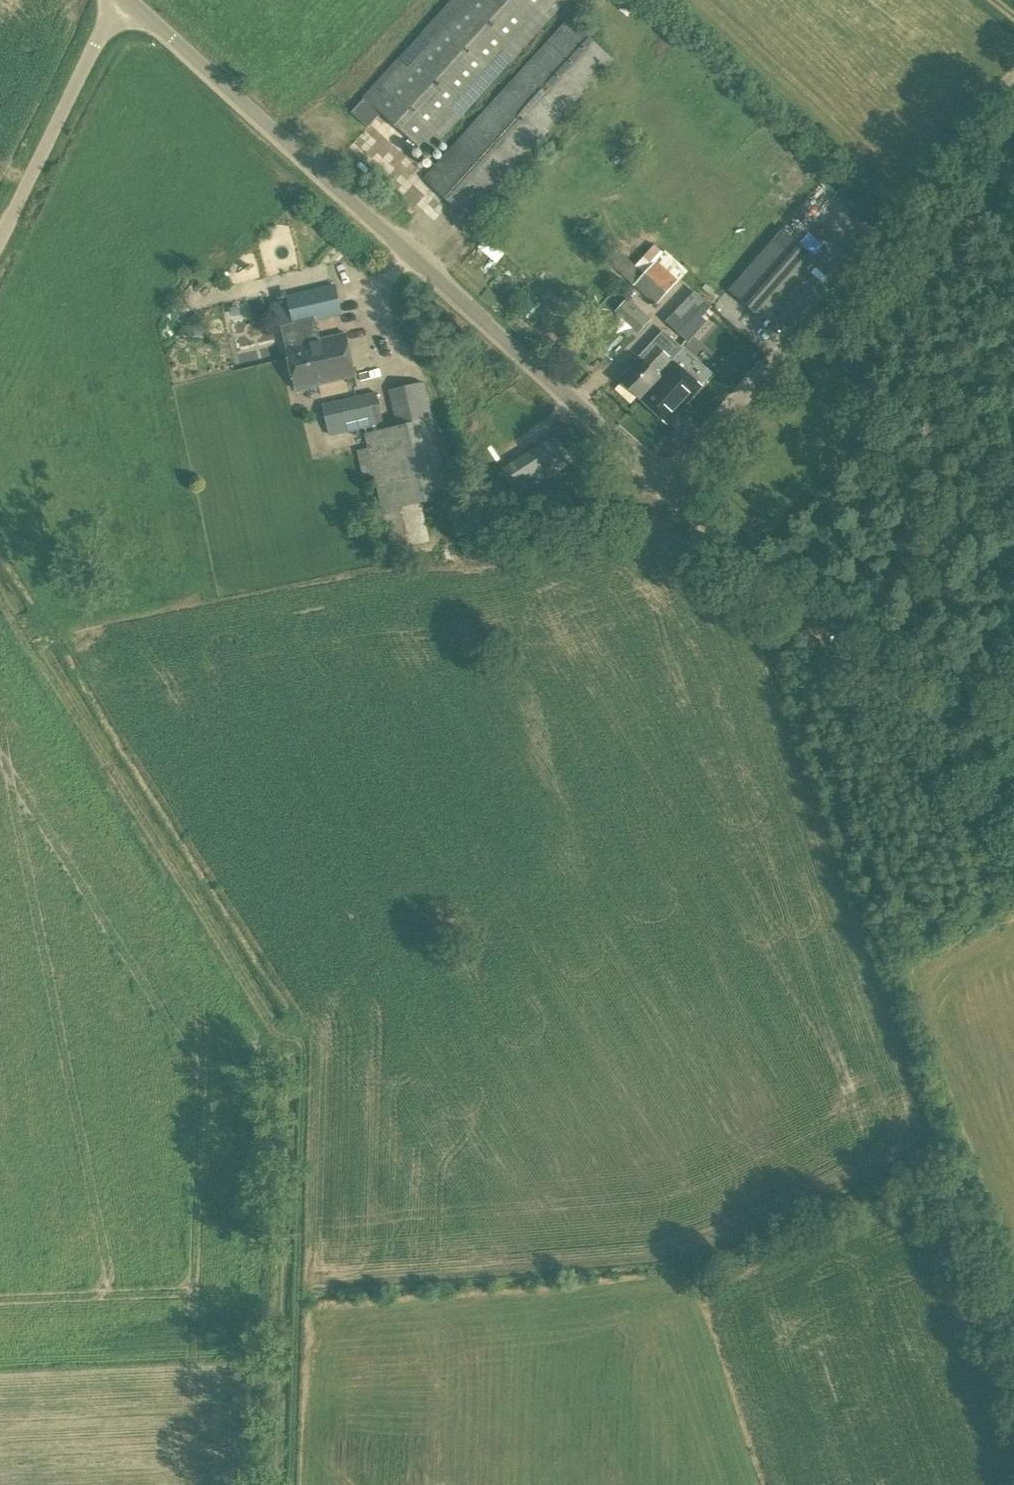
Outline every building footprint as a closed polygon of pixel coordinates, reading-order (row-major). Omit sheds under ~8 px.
[(563,0),(450,0),(363,95),(423,151),(563,0)] [(467,219),(614,59),(567,16),(420,176),(467,219)] [(369,127),(380,114),(364,99),(352,112),(369,127)] [(399,154),(381,155),(382,177),(400,176),(399,154)] [(404,173),(394,184),(408,197),(418,185),(404,173)] [(762,318),(815,258),(784,232),(731,292),(762,318)] [(506,262),(512,253),(492,240),(486,249),(506,262)] [(644,273),(620,251),(610,262),(656,306),(678,281),(656,260),(644,273)] [(324,354),(320,337),(319,338),(315,319),(340,313),(333,283),(286,294),(293,321),(278,325),(286,357),(300,354),(301,359),(308,358),(309,363),(319,360),(318,356),(324,354)] [(651,319),(628,297),(615,310),(639,332),(651,319)] [(189,342),(202,339),(199,323),(186,325),(189,342)] [(300,354),(286,357),(293,388),(354,374),(345,332),(320,337),(324,354),(318,356),(319,360),(309,363),(308,358),(301,359),(300,354)] [(654,378),(672,359),(651,340),(617,378),(640,399),(657,381),(654,378)] [(657,381),(640,399),(666,423),(700,385),(672,359),(654,378),(657,381)] [(451,495),(424,379),(387,389),(394,425),(380,428),(379,424),(383,423),(376,392),(340,400),(348,431),(363,428),(366,431),(364,432),(380,507),(371,509),(375,531),(386,528),(391,550),(430,541),(421,502),(451,495)] [(697,433),(684,421),(669,437),(682,449),(697,433)] [(517,497),(573,461),(554,433),(499,468),(517,497)]
